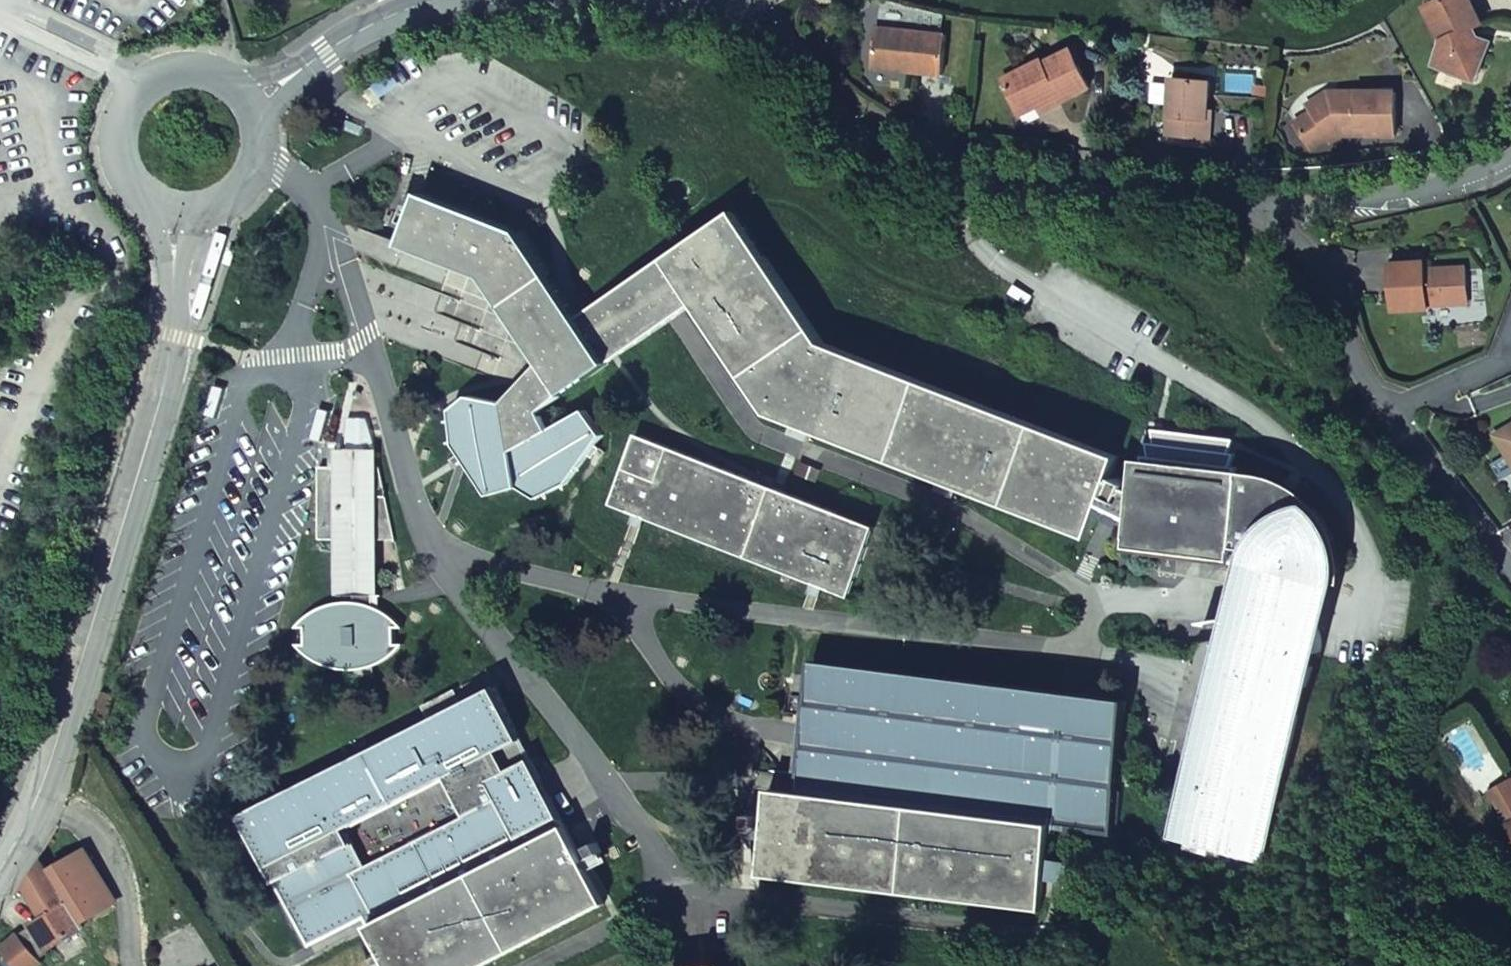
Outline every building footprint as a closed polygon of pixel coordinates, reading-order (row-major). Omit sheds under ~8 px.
[(1425,7),(1442,43),(1433,65),(1476,80),(1490,41),(1472,34),(1474,26),(1482,23),(1471,0),(1440,0),(1425,7)] [(945,34),(873,28),(871,65),(907,67),(907,72),(941,75),(945,34)] [(1040,60),(1002,78),(1019,113),(1038,104),(1057,96),(1059,102),(1090,87),(1072,49),(1041,64),(1040,60)] [(1203,137),(1205,107),(1207,80),(1171,77),(1166,135),(1203,137)] [(1393,92),(1337,92),(1336,100),(1329,101),(1310,113),(1292,123),(1307,149),(1327,138),(1329,142),(1349,130),(1356,131),(1355,134),(1393,134),(1393,92)] [(1324,94),(1306,105),(1310,113),(1329,101),(1336,100),(1337,92),(1324,94)] [(1041,111),(1059,102),(1057,96),(1038,104),(1041,111)] [(691,304),(661,260),(574,317),(517,230),(419,193),(400,244),(482,276),(539,362),(561,393),(691,304)] [(661,260),(691,304),(766,412),(1086,539),(1097,512),(1110,479),(1118,458),(823,341),(734,210),(661,260)] [(1402,266),(1385,268),(1388,313),(1422,311),(1422,307),(1462,304),(1459,270),(1436,272),(1434,276),(1419,272),(1419,265),(1402,266)] [(561,393),(539,362),(503,401),(475,396),(468,395),(451,408),(453,443),(488,494),(516,489),(535,499),(566,484),(602,435),(584,409),(550,429),(541,410),(561,393)] [(1490,434),(1501,452),(1510,469),(1510,422),(1490,434)] [(1235,439),(1154,429),(1154,434),(1233,444),(1235,439)] [(1126,548),(1232,562),(1234,549),(1259,551),(1258,542),(1269,540),(1272,566),(1309,571),(1309,569),(1335,573),(1334,555),(1328,538),(1319,521),(1308,508),(1293,497),(1279,491),(1261,487),(1232,483),(1238,467),(1231,466),(1237,453),(1230,452),(1233,444),(1154,434),(1156,443),(1149,442),(1151,456),(1144,455),(1147,473),(1136,472),(1133,490),(1127,487),(1129,483),(1119,478),(1117,482),(1110,479),(1097,512),(1128,527),(1126,548)] [(635,435),(608,504),(847,596),(874,527),(635,435)] [(395,539),(380,465),(377,465),(375,465),(375,447),(351,446),(351,458),(339,458),(339,466),(317,466),(318,538),(339,538),(340,595),(356,594),(356,601),(337,602),(330,604),(322,607),(318,609),(314,614),(307,626),(306,628),(316,629),(316,645),(307,645),(323,662),(329,666),(332,667),(355,670),(355,675),(373,675),(374,666),(380,665),(391,661),(395,658),(399,653),(403,645),(395,645),(395,629),(403,628),(398,620),(391,613),(383,608),(374,604),(375,539),(391,538),(393,540),(395,539)] [(798,462),(793,473),(805,477),(809,466),(798,462)] [(1259,551),(1241,616),(1244,616),(1246,616),(1248,616),(1250,616),(1252,616),(1254,616),(1256,616),(1258,616),(1259,616),(1261,616),(1262,616),(1264,616),(1265,617),(1266,617),(1267,617),(1269,632),(1280,631),(1279,617),(1280,618),(1282,618),(1284,618),(1286,618),(1288,619),(1291,619),(1293,619),(1296,620),(1299,620),(1301,621),(1304,621),(1307,621),(1309,622),(1312,622),(1315,623),(1335,573),(1309,569),(1309,571),(1272,566),(1269,540),(1258,542),(1259,551)] [(1257,864),(1299,716),(1291,714),(1298,686),(1307,688),(1312,668),(1308,667),(1313,651),(1320,653),(1321,650),(1321,637),(1315,623),(1312,622),(1309,622),(1307,621),(1304,621),(1301,621),(1299,620),(1296,620),(1293,619),(1291,619),(1288,619),(1286,618),(1284,618),(1282,618),(1280,618),(1279,617),(1280,631),(1269,632),(1267,617),(1266,617),(1265,617),(1264,616),(1262,616),(1261,616),(1259,616),(1258,616),(1256,616),(1254,616),(1252,616),(1250,616),(1248,616),(1246,616),(1244,616),(1241,616),(1229,665),(1219,667),(1190,772),(1193,773),(1189,787),(1185,786),(1170,839),(1193,846),(1207,850),(1257,864)] [(810,660),(795,792),(1049,826),(1110,834),(1127,701),(810,660)] [(494,688),(242,816),(309,946),(364,917),(368,926),(564,826),(560,817),(540,777),(520,740),(494,688)] [(1485,804),(1493,815),(1510,802),(1510,786),(1485,804)] [(769,794),(758,876),(1038,909),(1049,826),(795,792),(769,789),(769,794)] [(1510,839),(1510,802),(1493,815),(1510,839)] [(388,965),(480,965),(604,903),(564,826),(368,926),(388,965)] [(114,902),(85,851),(51,871),(69,904),(80,923),(114,902)] [(26,889),(42,918),(30,925),(44,950),(45,949),(83,928),(80,923),(69,904),(67,905),(44,864),(26,889)] [(16,933),(35,956),(46,951),(45,949),(44,950),(30,925),(16,933)] [(2,965),(33,965),(39,961),(35,956),(16,933),(0,945),(0,963),(2,965)]
